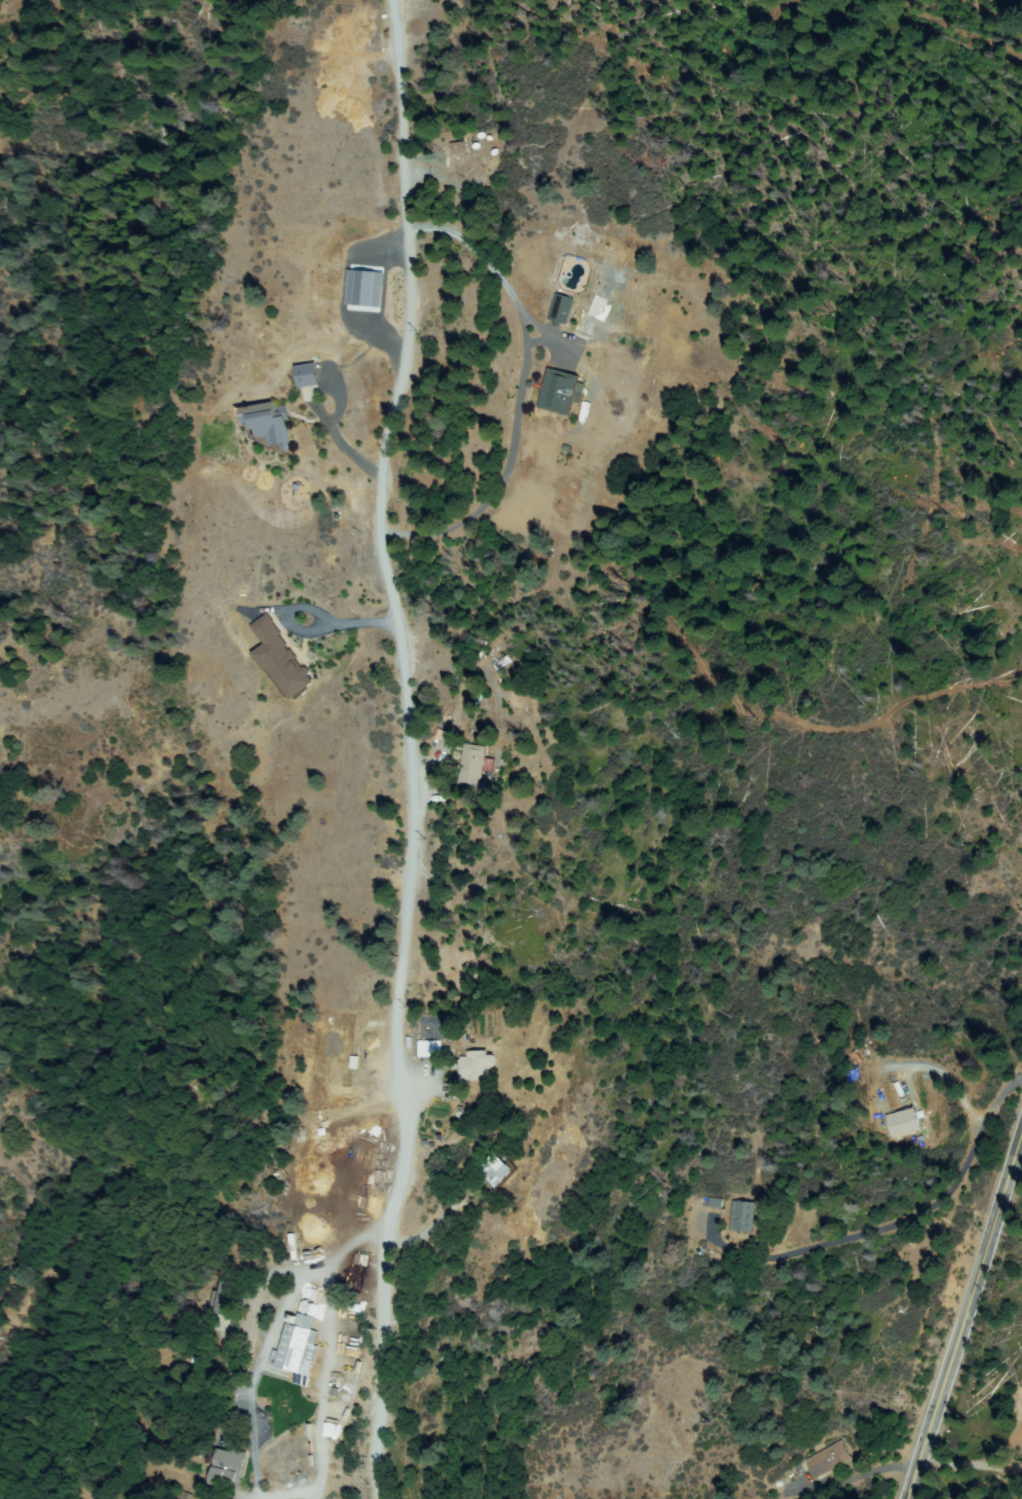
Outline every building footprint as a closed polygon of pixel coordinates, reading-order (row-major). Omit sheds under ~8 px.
[(452,154),(451,144),(463,143),(464,153),(452,154)] [(375,305),(376,270),(341,268),(340,303),(375,305)] [(565,325),(559,323),(558,326),(551,324),(552,321),(547,319),(555,293),(573,299),(565,325)] [(298,387),(295,367),(315,364),(318,384),(298,387)] [(583,384),(578,403),(571,401),(568,414),(539,406),(549,370),(578,378),(576,383),(583,384)] [(275,402),(276,407),(286,405),(289,420),(286,420),(291,448),(283,450),(282,443),(271,446),(269,436),(259,438),(257,429),(252,430),(251,424),(247,425),(243,409),(275,402)] [(257,652),(267,644),(254,626),(267,617),(316,683),(292,701),(257,652)] [(493,773),(483,771),(481,788),(460,785),(466,745),(487,748),(485,759),(495,761),(493,773)] [(443,1018),(457,1018),(457,1027),(443,1027),(443,1018)] [(489,1052),(489,1058),(495,1058),(495,1067),(487,1067),(487,1081),(462,1081),(461,1058),(468,1058),(468,1052),(489,1052)] [(500,1189),(480,1172),(495,1155),(514,1171),(500,1189)] [(755,1204),(753,1232),(733,1231),(735,1203),(755,1204)] [(223,1294),(226,1282),(240,1285),(233,1317),(210,1312),(214,1292),(223,1294)] [(363,1301),(361,1319),(349,1317),(351,1300),(363,1301)] [(315,1321),(312,1331),(315,1332),(310,1348),(317,1350),(307,1386),(296,1383),(298,1373),(276,1367),(278,1360),(273,1359),(275,1352),(280,1354),(288,1325),(293,1326),(297,1316),(315,1321)] [(351,1340),(362,1342),(359,1358),(348,1356),(351,1340)] [(817,1479),(807,1461),(842,1442),(851,1460),(817,1479)] [(216,1466),(210,1465),(212,1450),(243,1456),(237,1490),(212,1486),(216,1466)]
